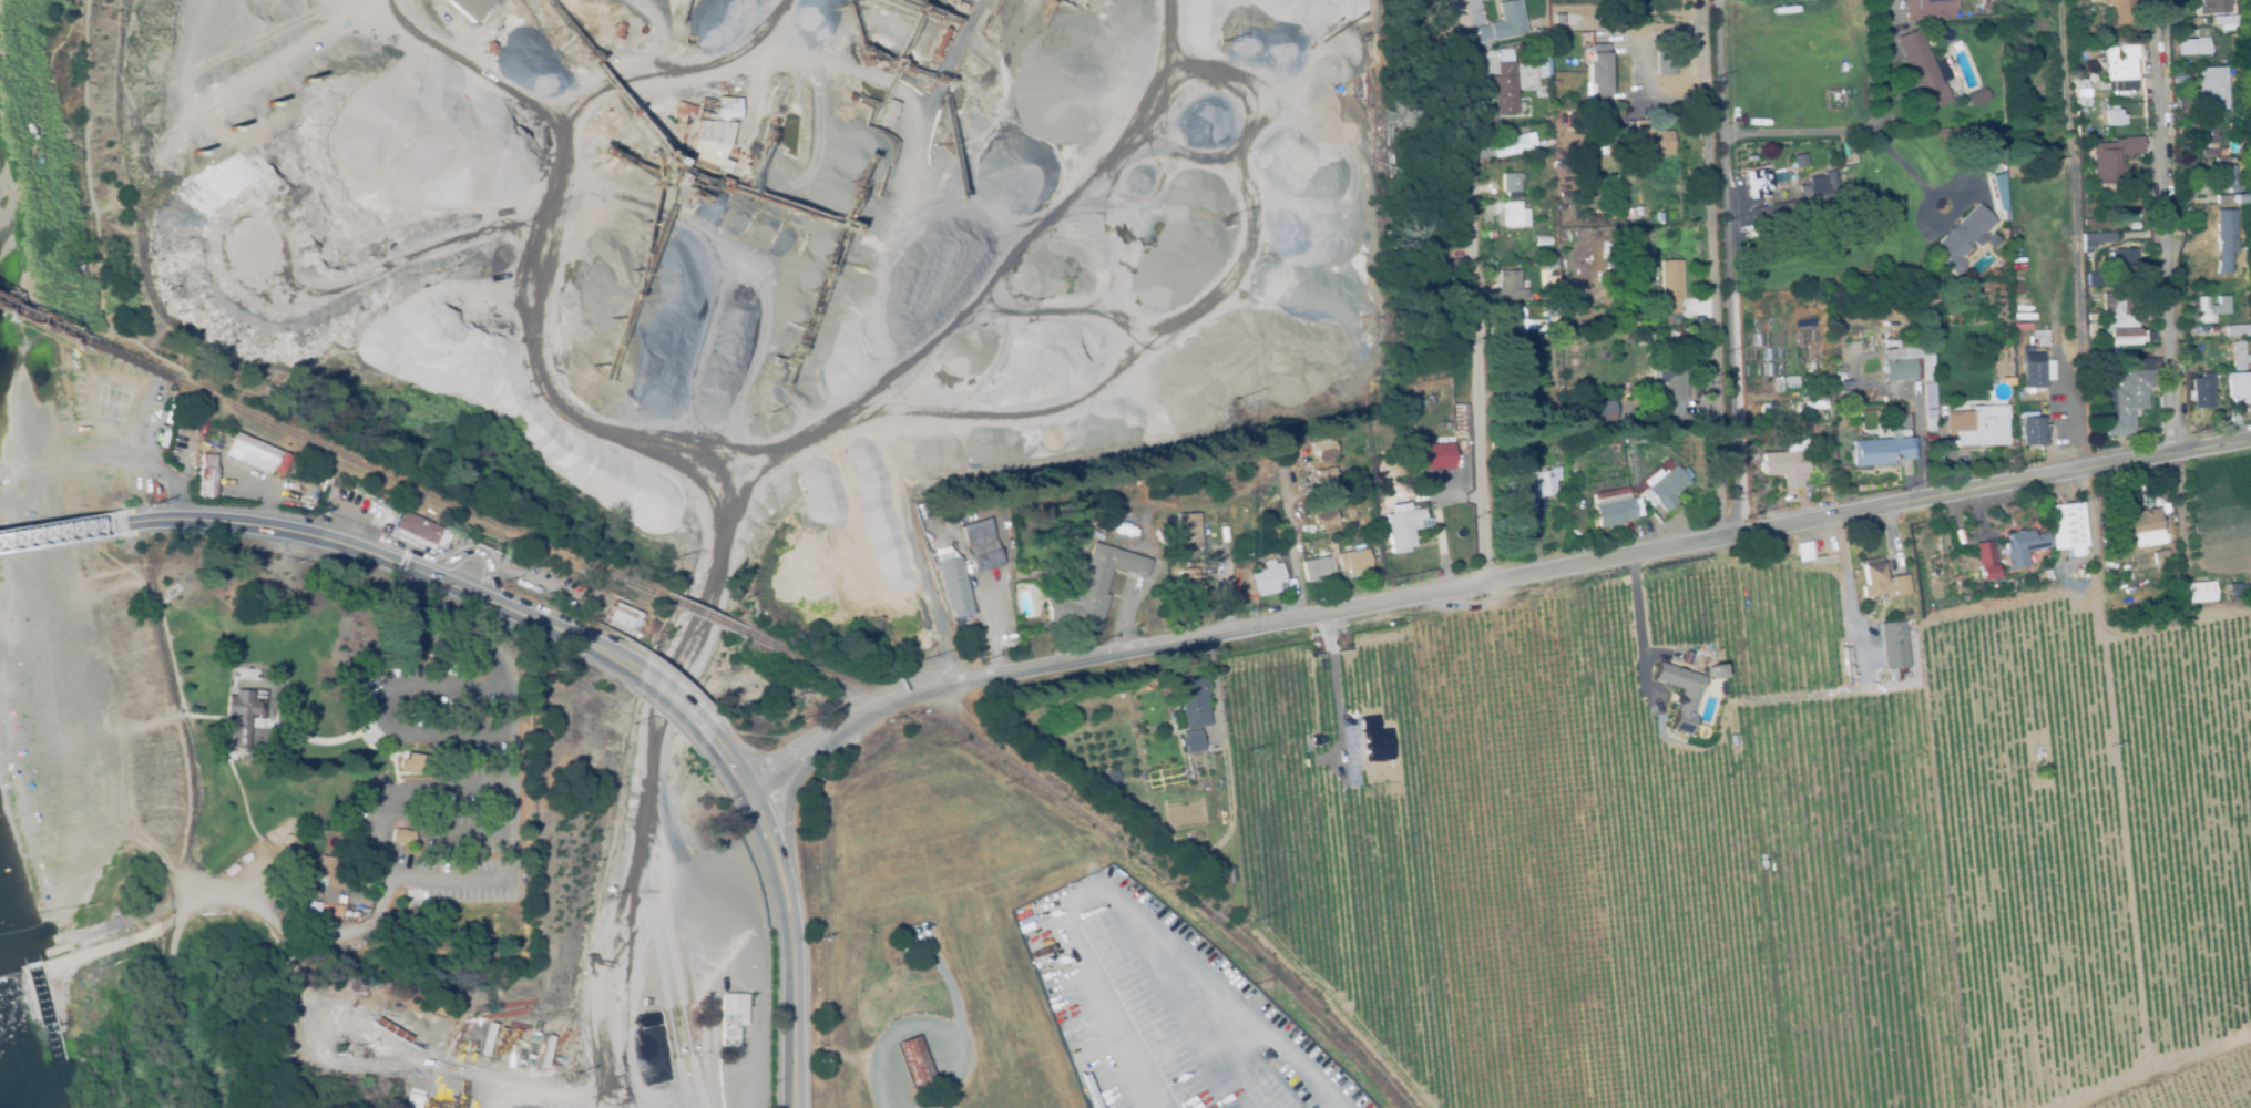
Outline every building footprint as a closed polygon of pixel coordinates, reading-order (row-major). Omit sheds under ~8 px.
[(472,23),(447,0),(493,0),(472,23)] [(969,4),(964,16),(954,11),(959,0),(969,4)] [(1494,3),(1510,0),(1520,0),(1526,34),(1515,37),(1477,43),(1474,24),(1497,21),(1494,3)] [(1905,21),(1904,0),(1952,0),(1953,19),(1905,21)] [(2104,6),(2103,0),(2135,0),(2136,23),(2116,24),(2115,10),(2110,10),(2109,4),(2104,6)] [(2199,7),(2199,0),(2231,0),(2231,6),(2230,6),(2230,12),(2200,13),(2199,7)] [(2234,30),(2234,25),(2213,27),(2213,18),(2237,17),(2238,30),(2234,30)] [(624,31),(621,39),(612,35),(618,21),(625,24),(622,30),(624,31)] [(2208,55),(2178,55),(2178,40),(2196,41),(2196,29),(2208,29),(2208,55)] [(1923,113),(1914,93),(1915,92),(1902,60),(1904,60),(1895,40),(1919,30),(1941,84),(1942,84),(1950,102),(1923,113)] [(484,47),(484,45),(485,44),(485,43),(487,43),(488,42),(489,42),(490,42),(491,42),(492,42),(493,43),(494,44),(494,45),(495,47),(495,48),(494,49),(494,50),(493,51),(492,51),(491,52),(490,52),(489,52),(488,52),(487,51),(485,50),(485,49),(484,48),(484,47)] [(1538,58),(1543,58),(1543,42),(1551,42),(1552,75),(1539,76),(1538,58)] [(1609,103),(1593,103),(1593,94),(1589,94),(1589,85),(1586,85),(1586,64),(1589,64),(1589,54),(1592,54),(1592,45),(1609,45),(1609,103)] [(2025,45),(2033,48),(2029,54),(2023,52),(2025,45)] [(2108,81),(2107,49),(2117,49),(2117,50),(2124,50),(2124,47),(2138,45),(2139,60),(2136,60),(2136,80),(2108,81)] [(1518,111),(1497,112),(1497,88),(1493,88),(1493,76),(1501,75),(1500,48),(1516,47),(1518,111)] [(2084,57),(2084,47),(2098,47),(2098,57),(2084,57)] [(1657,79),(1657,61),(1675,61),(1675,78),(1657,79)] [(2197,111),(2196,69),(2226,68),(2227,110),(2197,111)] [(2090,79),(2093,98),(2077,99),(2076,80),(2090,79)] [(1972,106),(1968,98),(1987,90),(1991,99),(1972,106)] [(2194,93),(2194,110),(2177,111),(2176,101),(2172,101),(2172,93),(2194,93)] [(717,96),(740,99),(739,119),(716,116),(717,96)] [(900,103),(891,127),(881,123),(890,99),(900,103)] [(676,101),(696,106),(694,117),(686,115),(684,122),(681,121),(679,124),(674,122),(674,120),(672,119),(674,113),(673,113),(673,111),(668,110),(671,102),(675,104),(676,101)] [(2108,124),(2108,109),(2112,107),(2112,104),(2118,104),(2118,107),(2122,107),(2122,112),(2127,112),(2127,123),(2108,124)] [(698,120),(734,122),(724,160),(733,162),(730,173),(715,168),(714,175),(686,167),(698,120)] [(1637,155),(1637,137),(1635,137),(1635,122),(1653,121),(1653,134),(1671,134),(1672,154),(1637,155)] [(2216,144),(2193,144),(2193,124),(2216,124),(2216,144)] [(2230,134),(2230,124),(2239,124),(2239,134),(2230,134)] [(1536,148),(1494,156),(1492,147),(1496,147),(1495,138),(1533,131),(1534,140),(1536,148)] [(1967,167),(1979,134),(2003,142),(1991,176),(1967,167)] [(2095,183),(2093,142),(2116,141),(2116,138),(2125,137),(2125,135),(2142,135),(2143,152),(2121,153),(2124,182),(2095,183)] [(1795,164),(1793,153),(1805,151),(1808,163),(1795,164)] [(2243,205),(2217,204),(2217,196),(2230,196),(2230,193),(2228,192),(2228,188),(2213,188),(2213,166),(2234,166),(2234,184),(2238,184),(2237,195),(2243,195),(2243,205)] [(1767,167),(1767,170),(1772,168),(1776,185),(1770,186),(1771,193),(1752,196),(1748,171),(1767,167)] [(2007,171),(2009,206),(2002,208),(1993,174),(2007,171)] [(1520,172),(1521,192),(1503,193),(1502,173),(1520,172)] [(1841,215),(1751,230),(1748,211),(1795,203),(1795,204),(1802,203),(1799,187),(1809,185),(1809,179),(1823,177),(1823,174),(1833,172),(1833,175),(1841,215)] [(1521,201),(1522,226),(1505,227),(1504,202),(1521,201)] [(1983,233),(1986,236),(1991,232),(1998,240),(1994,245),(1992,247),(1983,238),(1975,246),(1972,243),(1958,256),(1964,263),(1953,274),(1928,248),(1976,203),(1994,222),(1983,233)] [(2238,252),(2222,252),(2222,243),(2210,243),(2210,224),(2235,225),(2235,242),(2238,242),(2238,252)] [(1613,225),(1614,235),(1604,236),(1604,226),(1613,225)] [(1535,235),(1548,234),(1549,245),(1536,246),(1535,235)] [(2084,263),(2083,235),(2111,234),(2111,243),(2093,244),(2093,250),(2089,250),(2089,263),(2084,263)] [(2115,273),(2115,268),(2108,268),(2108,259),(2110,258),(2109,250),(2137,249),(2137,267),(2134,267),(2134,271),(2115,273)] [(1554,258),(1556,268),(1543,270),(1542,260),(1554,258)] [(1661,314),(1658,263),(1680,261),(1682,299),(1678,300),(1679,312),(1661,314)] [(1517,299),(1494,299),(1494,293),(1497,293),(1497,274),(1517,274),(1518,274),(1518,281),(1529,281),(1531,290),(1526,290),(1527,299),(1517,299)] [(2085,288),(2084,276),(2101,274),(2102,287),(2085,288)] [(2104,318),(2102,294),(2135,291),(2136,316),(2104,318)] [(2200,325),(2200,317),(2197,317),(2197,302),(2201,302),(2201,297),(2209,297),(2209,306),(2218,305),(2218,296),(2229,296),(2230,316),(2214,316),(2214,325),(2200,325)] [(1546,317),(1545,301),(1558,300),(1559,317),(1546,317)] [(1518,334),(1505,335),(1504,302),(1517,302),(1521,302),(1522,334),(1518,334)] [(1639,309),(1638,326),(1626,326),(1627,308),(1639,309)] [(2139,346),(2108,346),(2108,338),(2105,338),(2104,325),(2115,325),(2115,319),(2137,319),(2137,331),(2153,331),(2153,342),(2139,342),(2139,346)] [(2224,338),(2224,327),(2249,326),(2249,337),(2224,338)] [(2029,355),(2029,339),(2033,339),(2033,331),(2048,331),(2048,345),(2049,345),(2049,353),(2029,355)] [(1647,345),(1634,345),(1635,336),(1647,336),(1647,345)] [(1922,346),(1922,353),(1934,352),(1936,379),(1940,417),(1936,417),(1937,430),(1928,430),(1927,418),(1925,380),(1924,380),(1924,378),(1887,380),(1885,349),(1896,348),(1896,338),(1921,336),(1922,346)] [(2233,371),(2232,343),(2243,342),(2244,371),(2233,371)] [(1518,394),(1513,396),(1508,351),(1518,351),(1532,350),(1537,392),(1518,394)] [(1666,418),(1666,401),(1654,401),(1654,384),(1658,384),(1657,363),(1685,362),(1686,401),(1682,401),(1682,417),(1666,418)] [(2025,389),(2023,363),(2044,362),(2045,388),(2025,389)] [(2106,438),(2105,419),(2112,418),(2110,389),(2119,388),(2118,377),(2127,376),(2127,371),(2149,370),(2151,389),(2145,390),(2146,410),(2132,411),(2135,435),(2106,438)] [(2228,375),(2250,373),(2250,404),(2242,404),(2242,400),(2235,400),(2235,398),(2229,398),(2228,375)] [(1788,388),(1787,376),(1800,375),(1800,388),(1788,388)] [(2193,409),(2192,379),(2202,379),(2202,375),(2212,375),(2213,409),(2193,409)] [(1783,376),(1784,390),(1778,390),(1776,377),(1783,376)] [(1840,408),(1840,392),(1851,392),(1851,399),(1855,399),(1855,407),(1840,408)] [(1611,418),(1580,418),(1580,399),(1610,399),(1611,418)] [(1807,417),(1805,413),(1799,413),(1798,408),(1805,407),(1805,403),(1822,401),(1822,403),(1827,402),(1828,410),(1820,411),(1821,416),(1807,417)] [(1456,442),(1453,407),(1467,406),(1471,440),(1456,442)] [(1956,448),(1956,437),(1947,437),(1947,412),(1972,412),(1972,407),(2006,407),(2007,448),(1956,448)] [(2230,427),(2230,410),(2238,410),(2239,425),(2230,427)] [(2020,448),(2018,419),(2025,419),(2024,414),(2036,413),(2036,419),(2044,419),(2044,428),(2046,427),(2047,442),(2042,442),(2042,447),(2020,448)] [(1402,427),(1403,439),(1394,440),(1393,428),(1402,427)] [(269,474),(242,462),(243,461),(226,453),(236,431),(280,451),(279,452),(282,452),(291,455),(283,476),(270,471),(269,474)] [(1853,468),(1852,442),(1891,440),(1891,431),(1899,431),(1900,439),(1914,438),(1915,460),(1893,461),(1893,465),(1853,468)] [(1319,465),(1317,455),(1316,456),(1314,453),(1310,438),(1330,432),(1337,458),(1334,458),(1336,461),(1319,465)] [(1763,481),(1761,454),(1787,453),(1797,437),(1805,435),(1809,478),(1763,481)] [(1521,451),(1505,453),(1503,441),(1518,438),(1521,451)] [(1420,445),(1453,443),(1454,469),(1421,470),(1420,445)] [(218,468),(216,499),(195,497),(195,482),(199,482),(199,468),(202,468),(202,453),(216,454),(216,468),(218,468)] [(290,473),(296,459),(304,461),(298,476),(290,473)] [(1520,504),(1517,504),(1516,502),(1507,504),(1503,475),(1518,473),(1517,468),(1520,466),(1527,465),(1526,463),(1534,462),(1535,473),(1551,471),(1551,469),(1559,468),(1561,481),(1554,482),(1556,495),(1525,501),(1526,503),(1520,504)] [(1668,517),(1656,503),(1651,507),(1643,496),(1647,492),(1646,491),(1648,489),(1643,483),(1659,470),(1665,476),(1676,466),(1694,488),(1675,504),(1678,509),(1668,517)] [(1320,532),(1319,525),(1316,525),(1313,516),(1317,515),(1314,503),(1321,501),(1318,488),(1314,489),(1312,479),(1316,478),(1314,472),(1333,468),(1341,499),(1329,501),(1330,506),(1333,506),(1339,527),(1320,532)] [(1043,497),(1041,488),(1064,484),(1065,494),(1043,497)] [(1598,530),(1592,496),(1628,489),(1630,501),(1639,499),(1643,516),(1635,517),(1636,520),(1620,522),(1621,525),(1598,530)] [(920,519),(915,504),(924,502),(930,515),(920,519)] [(2053,551),(2048,507),(2081,503),(2086,547),(2053,551)] [(1392,555),(1385,515),(1421,510),(1423,521),(1430,520),(1431,527),(1411,532),(1414,547),(1406,548),(1408,553),(1392,555)] [(2115,552),(2110,519),(2130,516),(2129,513),(2159,510),(2163,544),(2115,552)] [(402,511),(441,527),(433,544),(433,545),(396,529),(395,529),(402,511)] [(1173,558),(1171,551),(1170,551),(1170,542),(1179,542),(1177,515),(1198,514),(1201,550),(1196,551),(1197,557),(1173,558)] [(975,573),(961,526),(989,517),(1003,564),(975,573)] [(433,544),(434,545),(432,551),(395,533),(396,529),(433,545),(433,544)] [(1102,542),(1089,536),(1092,531),(1104,537),(1102,542)] [(2007,571),(2004,542),(2008,542),(2008,534),(2016,533),(2016,532),(2023,531),(2023,532),(2032,531),(2033,535),(2047,534),(2049,550),(2025,552),(2027,568),(2007,571)] [(1981,581),(1975,545),(1992,542),(1997,578),(1981,581)] [(1798,562),(1797,544),(1810,543),(1811,561),(1798,562)] [(1097,629),(1066,620),(1048,623),(1045,602),(1058,597),(1075,603),(1080,589),(1074,588),(1081,570),(1085,571),(1094,544),(1150,562),(1144,579),(1112,568),(1104,595),(1108,597),(1097,629)] [(953,547),(955,555),(937,561),(934,552),(953,547)] [(1350,576),(1348,570),(1341,572),(1338,558),(1333,560),(1332,552),(1337,551),(1338,555),(1367,550),(1371,572),(1350,576)] [(2155,570),(2152,553),(2166,551),(2166,552),(2170,552),(2171,561),(2167,562),(2168,568),(2155,570)] [(961,555),(974,613),(953,618),(951,608),(950,608),(947,598),(945,598),(939,570),(935,570),(934,564),(937,563),(937,561),(939,561),(940,560),(961,555)] [(1307,585),(1301,563),(1331,556),(1334,574),(1327,575),(1328,579),(1307,585)] [(1275,557),(1276,562),(1282,561),(1286,579),(1280,581),(1282,591),(1259,595),(1254,570),(1268,566),(1266,560),(1275,557)] [(1871,611),(1869,598),(1863,599),(1861,587),(1865,586),(1861,562),(1880,558),(1884,579),(1890,578),(1892,595),(1894,606),(1871,611)] [(1181,598),(1180,571),(1181,571),(1180,563),(1195,562),(1195,571),(1197,570),(1197,577),(1203,577),(1204,597),(1181,598)] [(1905,606),(1903,594),(1894,596),(1892,577),(1907,575),(1910,594),(1911,593),(1912,605),(1905,606)] [(2185,604),(2183,585),(2213,582),(2214,602),(2185,604)] [(2230,599),(2229,585),(2240,584),(2241,586),(2247,585),(2248,596),(2241,597),(2241,598),(2230,599)] [(634,635),(608,624),(610,620),(605,618),(611,605),(615,607),(617,602),(644,614),(634,635)] [(1879,625),(1904,623),(1909,669),(1884,671),(1879,625)] [(464,647),(469,642),(473,646),(470,650),(464,647)] [(1687,734),(1703,675),(1656,662),(1651,680),(1679,688),(1668,729),(1687,734)] [(1708,667),(1719,666),(1720,677),(1709,678),(1708,667)] [(1184,724),(1177,686),(1184,685),(1183,679),(1204,676),(1208,696),(1204,697),(1208,719),(1184,724)] [(231,749),(233,717),(226,716),(228,696),(235,696),(235,689),(253,691),(252,701),(260,701),(259,715),(252,715),(248,750),(231,749)] [(1185,755),(1181,733),(1200,731),(1200,732),(1209,731),(1213,752),(1205,753),(1204,751),(1185,755)] [(422,772),(401,769),(402,760),(406,760),(407,753),(422,756),(421,762),(424,763),(422,772)] [(1118,779),(1107,781),(1105,771),(1117,769),(1118,779)] [(395,829),(415,831),(412,845),(392,842),(395,829)] [(321,901),(326,878),(318,876),(319,871),(315,870),(316,861),(320,862),(321,854),(342,858),(342,863),(351,864),(347,889),(338,888),(336,903),(321,901)] [(307,900),(320,901),(318,921),(306,920),(307,900)] [(320,902),(342,904),(341,916),(319,914),(320,902)] [(722,1046),(722,994),(748,994),(747,1025),(738,1025),(738,1046),(722,1046)] [(896,1043),(918,1034),(935,1084),(913,1091),(896,1043)]
